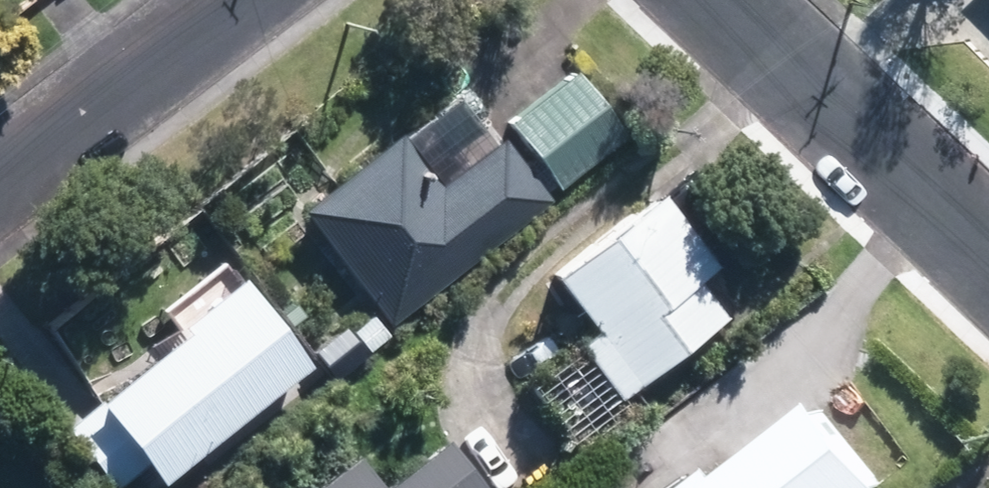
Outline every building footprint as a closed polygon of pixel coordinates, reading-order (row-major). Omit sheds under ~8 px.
[(589,66),(511,122),(559,190),(638,134),(589,66)] [(404,135),(314,205),(396,322),(563,207),(513,135),(441,185),(404,135)] [(724,259),(668,185),(559,268),(602,325),(585,338),(625,390),(735,307),(708,272),(724,259)] [(323,358),(256,273),(72,418),(124,484),(158,457),(173,477),(323,358)] [(379,313),(361,327),(377,348),(395,334),(379,313)] [(353,323),(319,348),(341,379),(376,354),(353,323)] [(912,482),(836,385),(704,487),(904,487),(912,482)] [(320,487),(500,487),(454,431),(388,484),(363,453),(320,487)]
